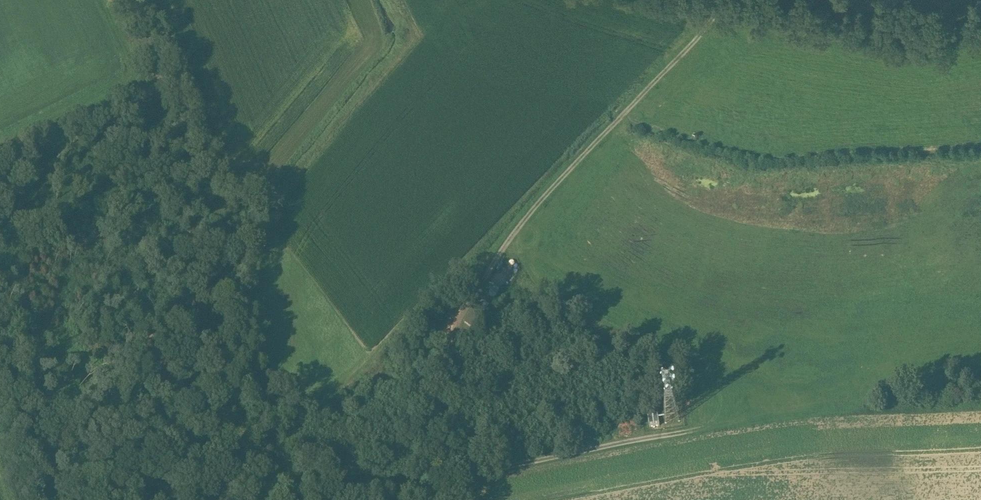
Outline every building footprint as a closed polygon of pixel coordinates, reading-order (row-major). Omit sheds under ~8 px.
[(494,299),(501,290),(492,282),(485,292),(494,299)] [(657,408),(647,410),(649,428),(659,427),(657,408)]
